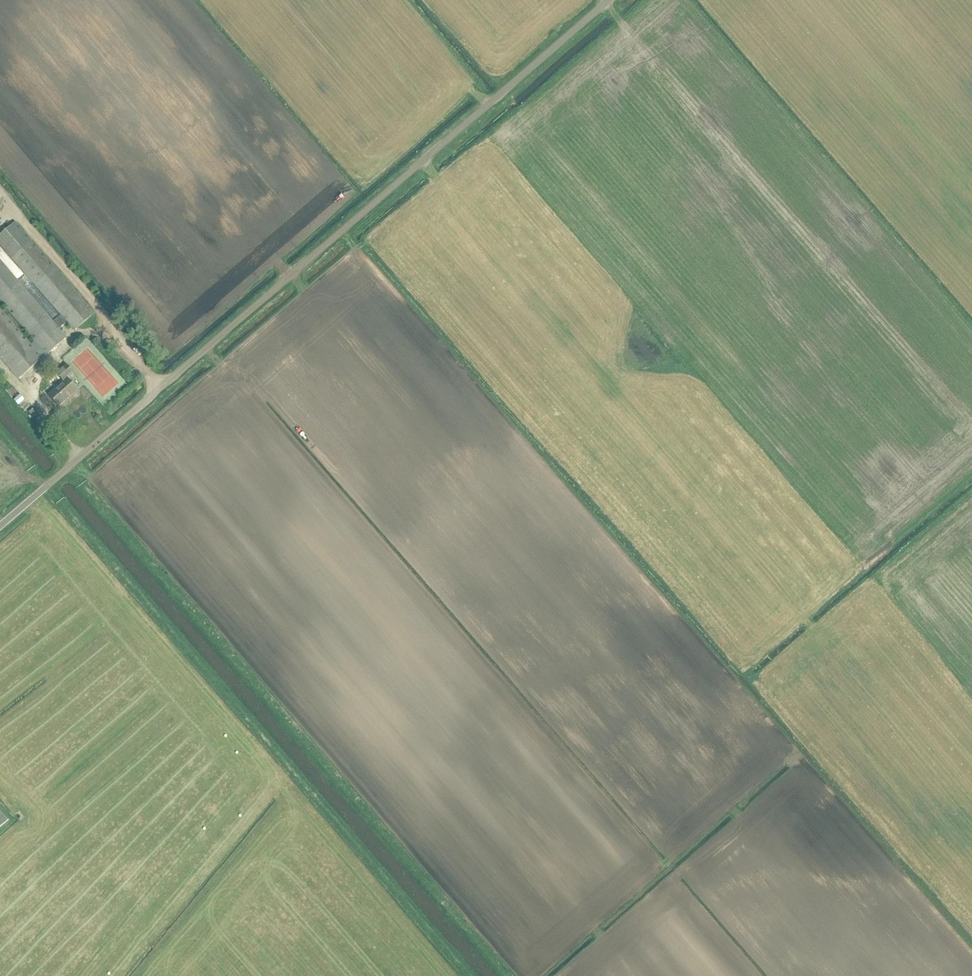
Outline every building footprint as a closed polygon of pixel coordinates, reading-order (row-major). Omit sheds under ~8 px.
[(58,408),(78,391),(68,379),(73,374),(65,365),(56,374),(64,382),(48,396),(58,408)] [(12,404),(16,408),(22,403),(18,399),(12,404)] [(33,419),(37,415),(32,410),(29,413),(33,419)]
